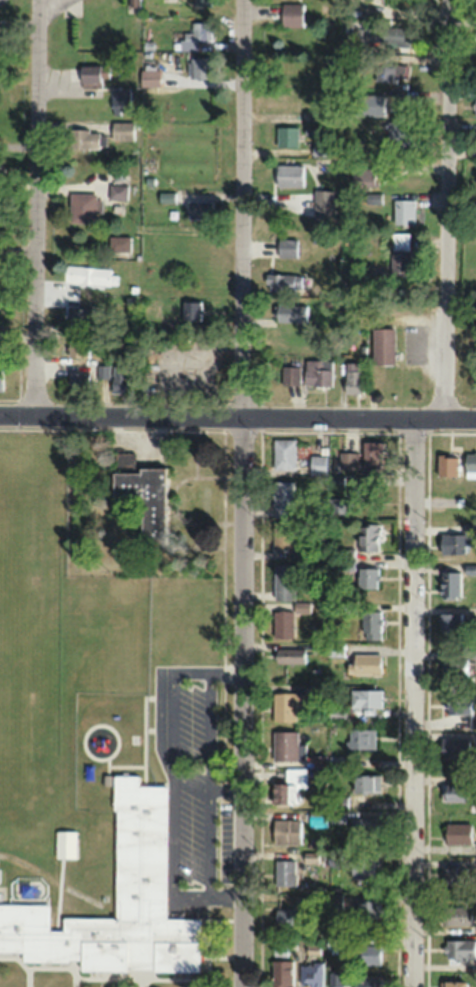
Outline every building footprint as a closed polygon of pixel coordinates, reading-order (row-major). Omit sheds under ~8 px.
[(303,26),(303,3),(280,3),(280,26),(303,26)] [(179,52),(197,51),(196,40),(211,40),(211,20),(191,20),(191,32),(179,32),(179,52)] [(407,42),(407,27),(381,27),(381,42),(407,42)] [(408,82),(407,55),(393,56),(394,63),(374,64),(374,83),(408,82)] [(188,78),(209,78),(209,57),(188,57),(188,78)] [(80,66),(80,88),(102,88),(102,66),(80,66)] [(159,87),(159,68),(140,68),(140,87),(159,87)] [(130,89),(112,89),(112,113),(130,113),(130,89)] [(385,104),(385,90),(352,90),(352,104),(385,104)] [(133,122),(111,122),(111,146),(133,146),(133,122)] [(387,150),(412,150),(412,122),(387,122),(387,150)] [(297,147),(297,128),(275,128),(275,147),(297,147)] [(69,150),(102,150),(102,131),(69,131),(69,150)] [(302,164),(275,164),(275,188),(302,188),(302,164)] [(351,189),(374,189),(374,168),(351,168),(351,189)] [(127,199),(127,185),(110,185),(110,199),(127,199)] [(313,191),(313,217),(333,217),(333,191),(313,191)] [(100,214),(100,194),(69,194),(69,223),(97,223),(97,214),(100,214)] [(381,203),(381,194),(366,194),(366,203),(381,203)] [(415,199),(393,199),(393,223),(415,223),(415,199)] [(211,200),(185,200),(185,219),(211,219),(211,200)] [(412,249),(409,249),(409,233),(391,233),(391,248),(388,248),(388,275),(412,275),(412,249)] [(297,239),(278,239),(278,257),(297,257),(297,239)] [(110,268),(64,266),(64,283),(116,286),(117,275),(110,275),(110,268)] [(266,291),(294,291),(294,275),(266,275),(266,291)] [(201,301),(182,301),(182,323),(201,323),(201,301)] [(274,304),(274,322),(308,322),(308,304),(274,304)] [(95,308),(69,308),(69,326),(95,326),(95,308)] [(394,365),(394,327),(371,327),(371,365),(394,365)] [(68,336),(68,358),(91,358),(91,336),(68,336)] [(332,386),(332,359),(305,359),(305,386),(332,386)] [(344,394),(360,394),(360,362),(344,362),(344,394)] [(131,393),(131,365),(111,365),(111,393),(131,393)] [(299,366),(280,366),(280,385),(299,385),(299,366)] [(67,392),(91,392),(91,372),(67,372),(67,392)] [(273,469),(295,469),(295,438),(273,438),(273,469)] [(363,441),(363,465),(381,465),(381,441),(363,441)] [(340,470),(357,470),(357,452),(340,452),(340,470)] [(464,471),(475,471),(475,453),(464,453),(464,471)] [(325,476),(325,455),(310,455),(310,476),(325,476)] [(437,475),(457,475),(457,455),(437,455),(437,475)] [(141,496),(140,540),(164,540),(164,469),(113,469),(113,495),(141,496)] [(293,480),(273,480),(273,517),(293,517),(293,480)] [(330,513),(347,513),(347,499),(330,499),(330,513)] [(272,547),(292,547),(292,522),(272,522),(272,547)] [(379,549),(379,523),(358,523),(358,549),(379,549)] [(465,542),(475,542),(475,523),(462,523),(462,533),(439,533),(439,554),(465,554),(465,542)] [(273,563),(273,600),(294,600),(294,563),(273,563)] [(357,588),(378,588),(378,566),(357,566),(357,588)] [(439,570),(439,597),(460,597),(460,570),(439,570)] [(380,639),(380,609),(360,609),(360,639),(380,639)] [(293,637),(293,610),(273,610),(273,637),(293,637)] [(439,612),(439,631),(460,631),(460,612),(439,612)] [(304,663),(304,648),(274,648),(275,663),(304,663)] [(467,649),(467,658),(475,658),(475,649),(467,649)] [(347,674),(380,674),(380,652),(347,652),(347,674)] [(462,657),(441,657),(441,675),(462,675),(462,657)] [(349,707),(381,707),(381,688),(349,688),(349,707)] [(273,692),(273,720),(296,720),(296,712),(308,712),(308,692),(273,692)] [(472,713),(472,696),(447,695),(447,727),(475,728),(475,713),(472,713)] [(346,748),(374,748),(374,727),(346,727),(346,748)] [(272,758),(298,758),(298,730),(272,730),(272,758)] [(468,757),(468,737),(440,737),(440,757),(468,757)] [(305,786),(305,766),(285,766),(285,782),(273,782),(273,802),(295,802),(295,786),(305,786)] [(62,917),(62,930),(50,930),(50,904),(0,904),(0,952),(23,952),(23,958),(65,959),(65,957),(80,957),(80,970),(125,970),(125,967),(152,968),(152,970),(197,970),(197,919),(164,918),(165,786),(136,785),(136,774),(112,774),(111,808),(116,808),(115,917),(62,917)] [(352,774),(352,791),(379,791),(379,774),(352,774)] [(443,800),(467,800),(467,783),(443,783),(443,800)] [(351,817),(351,838),(381,838),(381,817),(351,817)] [(300,843),(300,819),(273,819),(273,843),(300,843)] [(470,843),(470,823),(443,823),(443,843),(470,843)] [(373,858),(351,858),(351,876),(373,876),(373,858)] [(295,885),(295,859),(275,859),(275,885),(295,885)] [(442,886),(468,886),(468,866),(442,866),(442,886)] [(379,917),(379,900),(356,900),(356,917),(379,917)] [(470,925),(470,907),(440,907),(440,925),(470,925)] [(300,924),(300,908),(275,908),(275,924),(300,924)] [(475,939),(444,939),(444,958),(475,958),(475,939)] [(273,954),(286,954),(286,941),(273,941),(273,954)] [(379,944),(352,944),(352,964),(379,964),(379,944)] [(272,986),(292,986),(292,959),(272,959),(272,986)] [(306,986),(325,980),(321,968),(301,975),(306,986)] [(379,975),(353,975),(353,986),(379,986),(379,975)]
